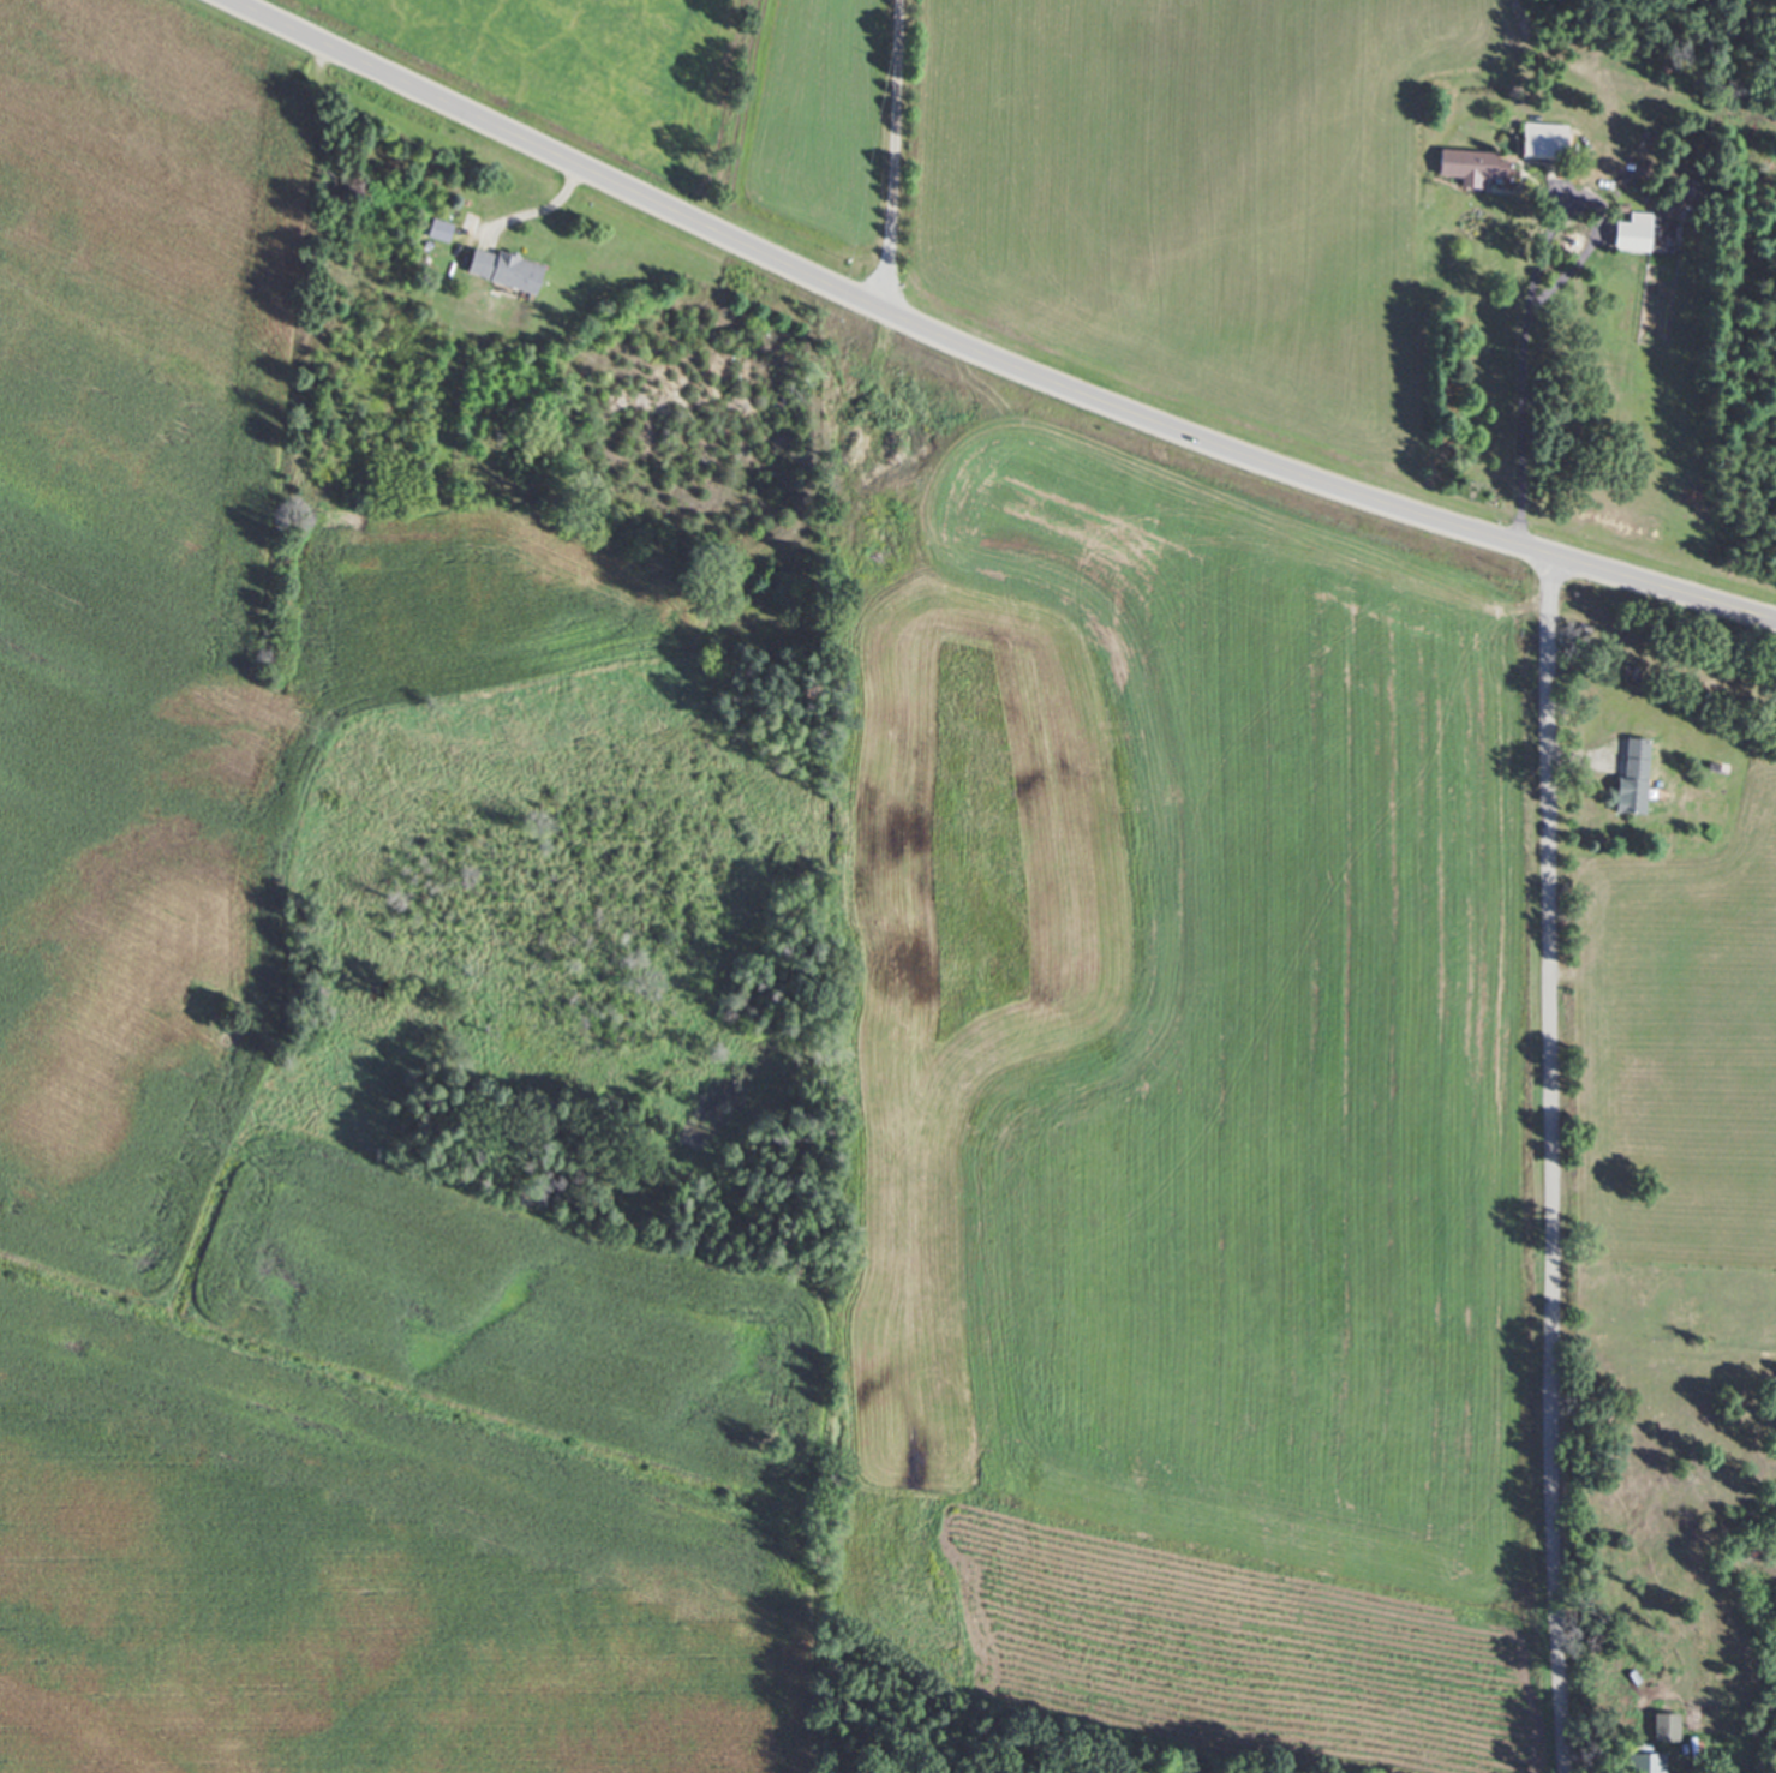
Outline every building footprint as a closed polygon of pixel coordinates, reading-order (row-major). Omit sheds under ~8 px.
[(1519,159),(1568,159),(1568,133),(1519,133),(1519,159)] [(1461,191),(1480,191),(1480,188),(1506,188),(1506,154),(1461,154),(1461,191)] [(1622,223),(1621,253),(1652,254),(1652,224),(1622,223)] [(467,274),(538,295),(546,267),(475,247),(467,274)] [(1649,739),(1623,739),(1621,814),(1647,814),(1649,739)] [(1645,1727),(1645,1756),(1673,1756),(1673,1727),(1645,1727)]
